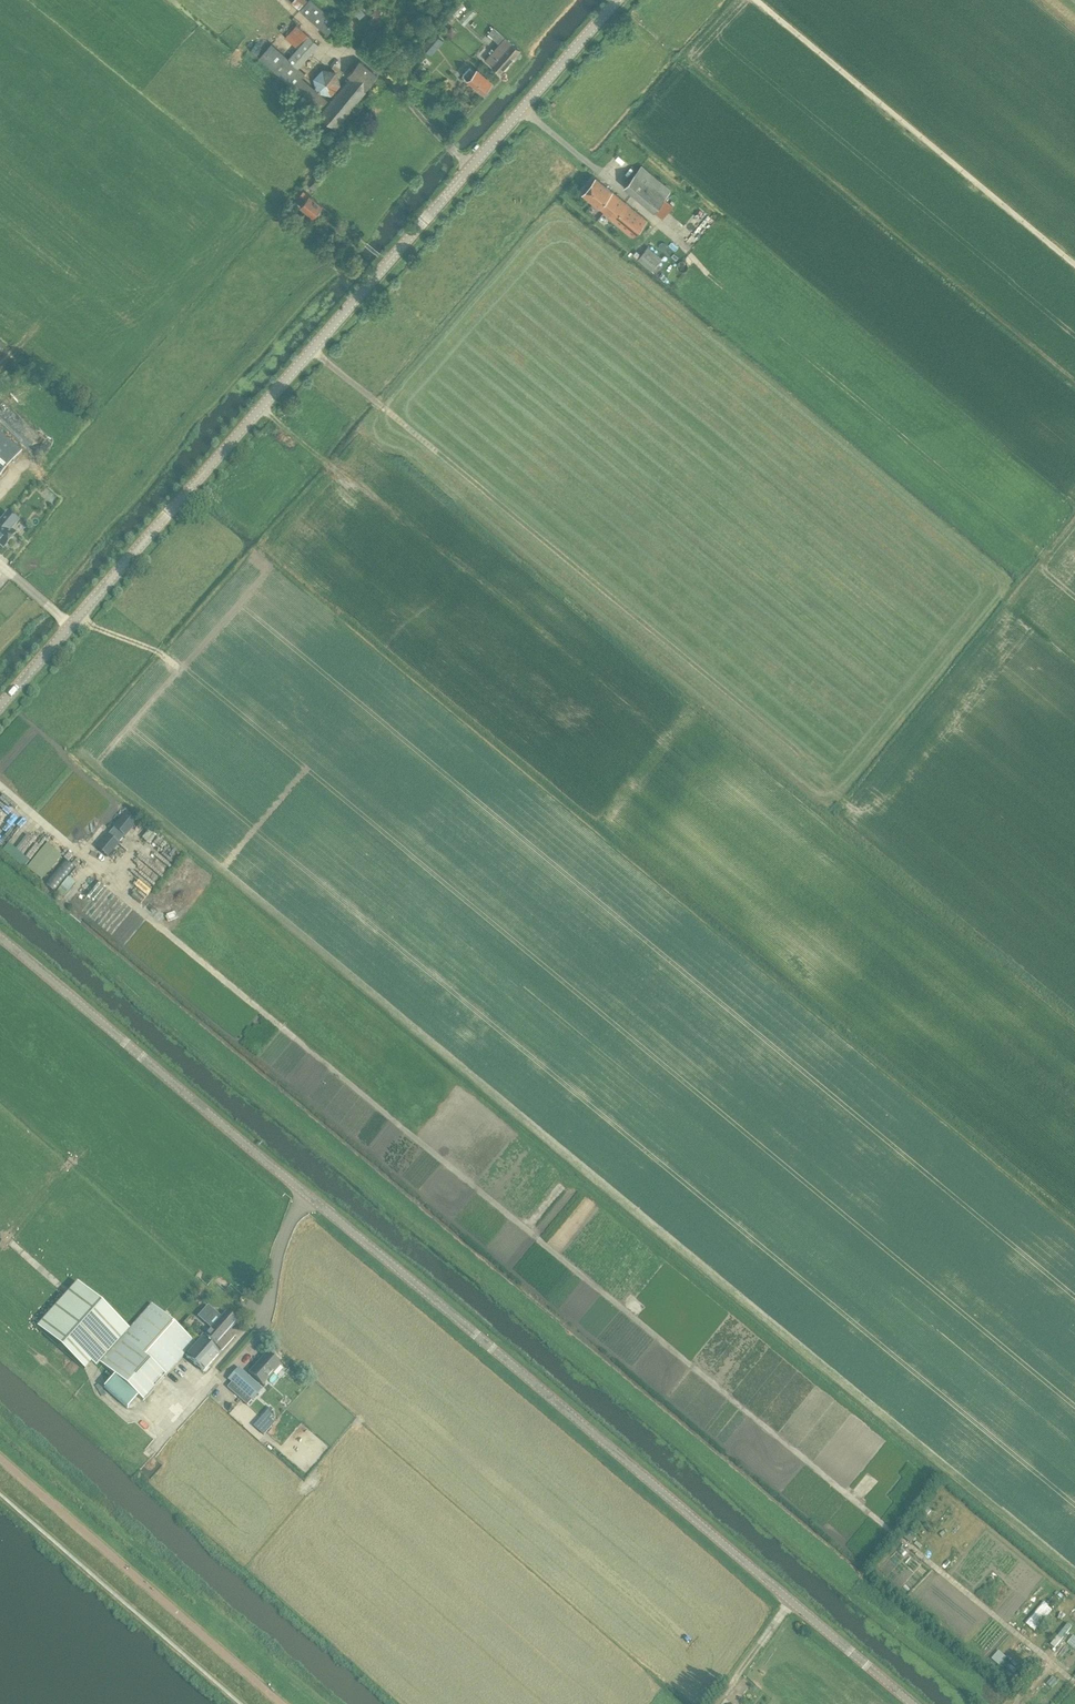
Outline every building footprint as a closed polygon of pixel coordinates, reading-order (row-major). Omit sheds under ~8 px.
[(306,0),(294,0),(291,3),(300,11),(308,2),(306,0)] [(300,11),(313,22),(328,34),(338,22),(332,17),(324,10),(311,0),(309,0),(308,2),(300,11)] [(493,27),(487,33),(499,44),(505,37),(493,27)] [(431,54),(443,41),(433,32),(421,45),(431,54)] [(271,43),(258,58),(272,70),(291,87),(301,76),(304,73),(298,68),(318,44),(307,35),(287,58),(285,55),(271,43)] [(499,44),(485,59),(500,73),(520,50),(505,37),(499,44)] [(320,112),(319,114),(335,127),(364,92),(363,91),(377,75),(359,60),(346,76),(348,78),(329,101),(320,112)] [(474,71),(470,66),(466,70),(462,75),(467,79),(466,80),(474,87),(476,85),(483,92),(490,84),(482,77),(484,75),(477,69),(474,71)] [(301,76),(291,87),(320,112),(329,101),(301,76)] [(642,165),(625,186),(654,211),(671,190),(642,165)] [(634,236),(647,220),(596,178),(583,194),(634,236)] [(314,181),(309,187),(313,191),(318,185),(314,181)] [(313,217),(322,206),(302,190),(298,194),(305,200),(299,206),(313,217)] [(648,247),(639,259),(653,270),(663,258),(648,247)] [(21,451),(0,434),(0,476),(21,451)] [(3,549),(15,533),(11,530),(17,522),(7,513),(1,521),(0,520),(0,546),(3,549)] [(126,814),(96,849),(106,857),(136,823),(126,814)] [(151,829),(142,839),(146,842),(154,832),(151,829)] [(63,858),(43,883),(56,893),(68,878),(75,869),(63,858)] [(62,896),(63,897),(75,884),(68,878),(57,892),(62,896)] [(37,1327),(84,1370),(124,1325),(77,1283),(37,1327)] [(143,1401),(195,1343),(151,1305),(100,1363),(114,1376),(104,1388),(127,1408),(138,1397),(143,1401)] [(203,1372),(235,1336),(230,1330),(236,1323),(229,1316),(226,1313),(219,1321),(218,1320),(218,1316),(215,1313),(211,1313),(204,1321),(212,1329),(186,1358),(203,1372)] [(263,1385),(280,1366),(267,1354),(249,1373),(263,1385)] [(262,1389),(239,1368),(228,1380),(232,1383),(227,1388),(247,1406),(251,1401),(262,1389)] [(263,1436),(274,1424),(270,1419),(264,1414),(261,1418),(253,1427),(263,1436)] [(910,1543),(914,1538),(908,1532),(903,1538),(910,1543)] [(1048,1607),(1030,1628),(1034,1631),(1052,1611),(1048,1607)] [(1067,1624),(1050,1645),(1055,1648),(1072,1627),(1067,1624)]
